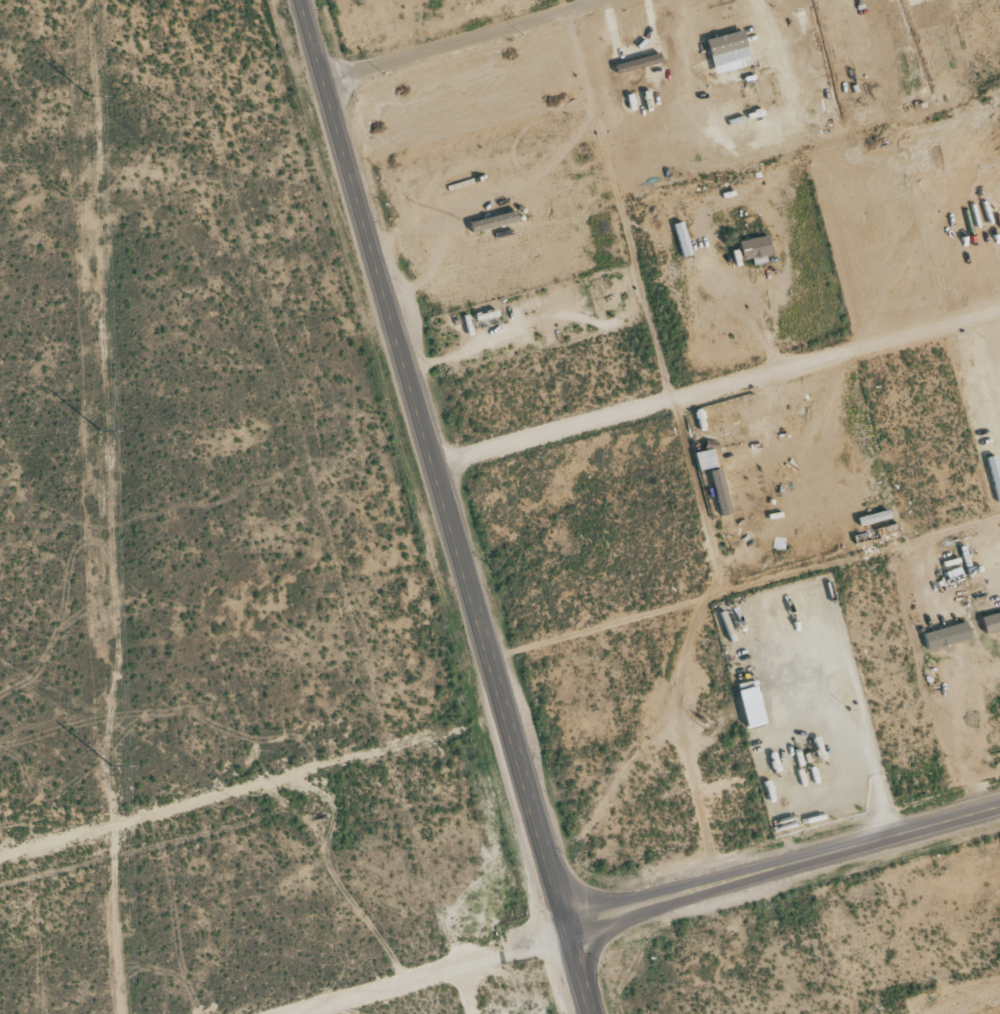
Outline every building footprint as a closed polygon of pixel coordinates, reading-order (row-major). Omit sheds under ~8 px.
[(705,39),(709,56),(746,47),(741,30),(705,39)] [(472,233),(517,221),(515,210),(469,222),(472,233)] [(673,224),(682,257),(691,255),(683,221),(673,224)] [(766,262),(764,256),(771,254),(767,235),(739,242),(743,260),(751,258),(753,265),(766,262)] [(716,466),(712,448),(694,452),(698,470),(716,466)] [(721,515),(730,512),(720,471),(711,473),(721,515)] [(999,629),(999,612),(981,617),(985,633),(999,629)] [(970,638),(965,622),(923,633),(927,649),(970,638)] [(765,722),(759,698),(741,702),(747,726),(765,722)]
